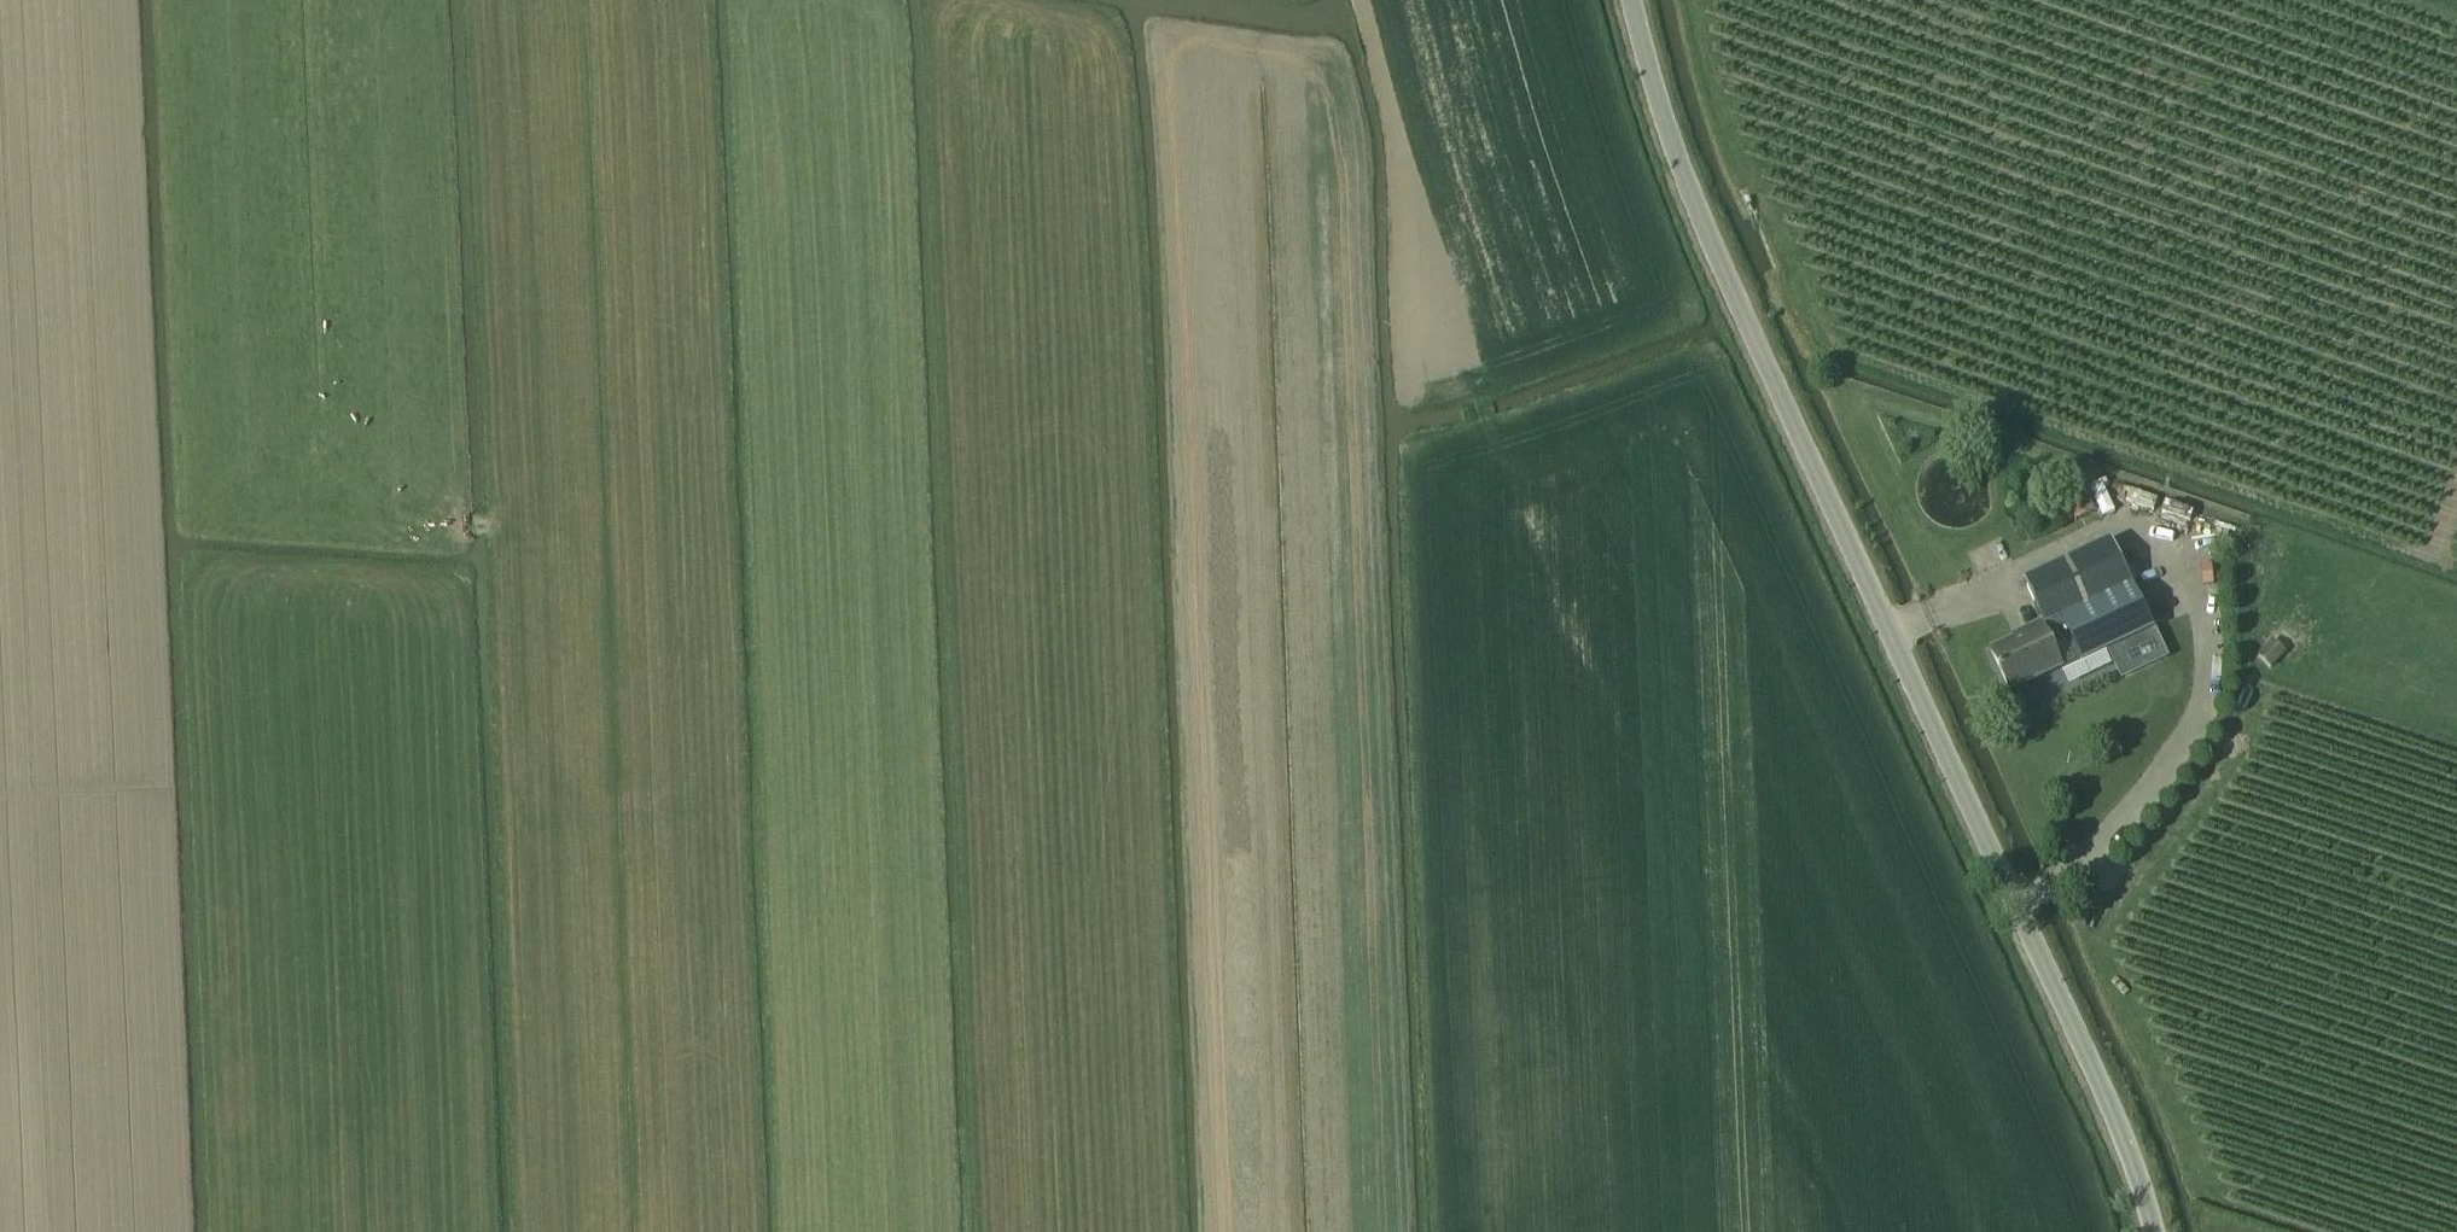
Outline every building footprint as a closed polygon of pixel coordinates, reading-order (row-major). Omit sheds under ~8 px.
[(2084,485),(2074,490),(2087,516),(2097,511),(2084,485)] [(2103,488),(2092,493),(2103,517),(2115,512),(2103,488)] [(2134,493),(2128,502),(2153,517),(2158,507),(2134,493)] [(2112,542),(2024,583),(2045,627),(2061,619),(2070,637),(2082,663),(2107,652),(2137,638),(2154,630),(2152,626),(2133,586),(2112,542)] [(2045,627),(1991,652),(2010,692),(2061,668),(2051,646),(2070,637),(2061,619),(2045,627)] [(2154,630),(2137,638),(2150,666),(2168,657),(2155,629),(2154,630)] [(2271,642),(2258,656),(2268,666),(2282,652),(2271,642)]
